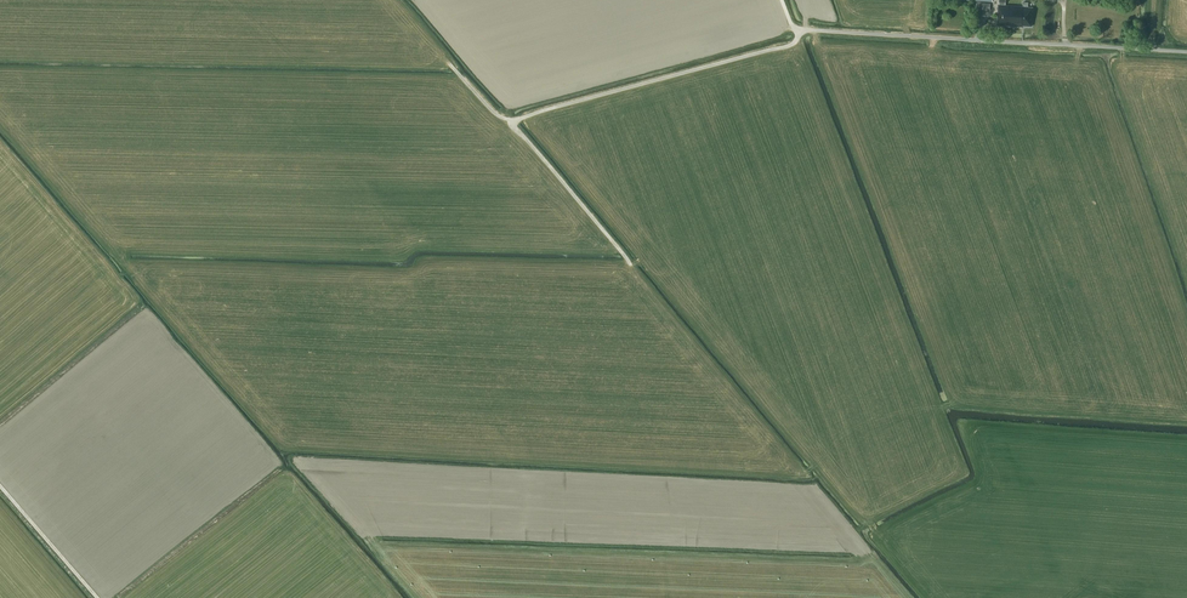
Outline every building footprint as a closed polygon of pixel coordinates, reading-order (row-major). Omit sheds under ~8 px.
[(1033,7),(1028,7),(1028,2),(1023,2),(1023,6),(1012,6),(1011,15),(1015,15),(1014,26),(1022,27),(1022,26),(1031,26),(1033,7)] [(990,4),(981,3),(981,11),(990,11),(990,4)] [(998,25),(1014,26),(1015,15),(1011,15),(1012,6),(999,5),(998,25)]
